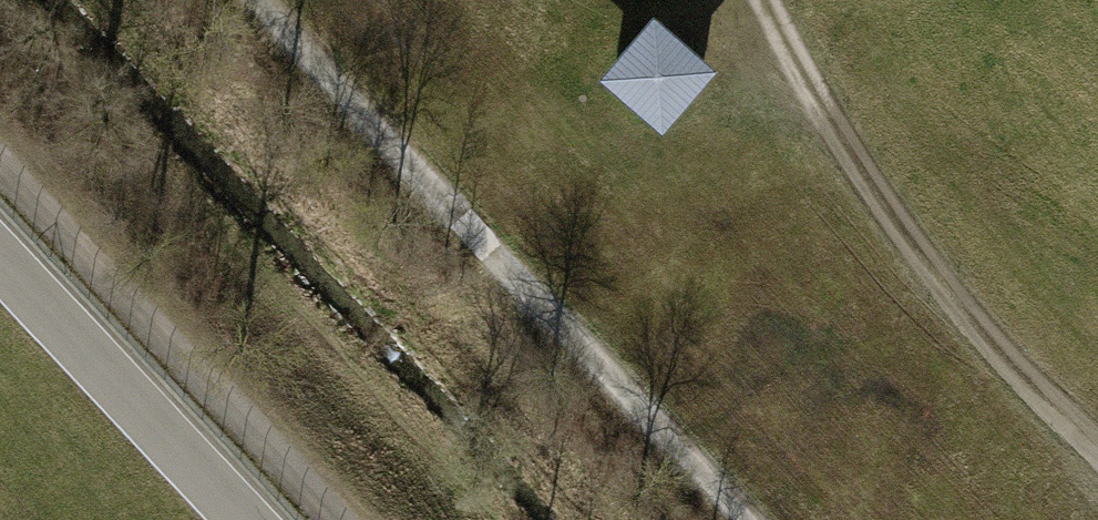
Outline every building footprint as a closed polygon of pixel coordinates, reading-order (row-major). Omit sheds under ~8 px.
[(588,61),(656,114),(707,49),(644,0),(636,0),(588,61)]
